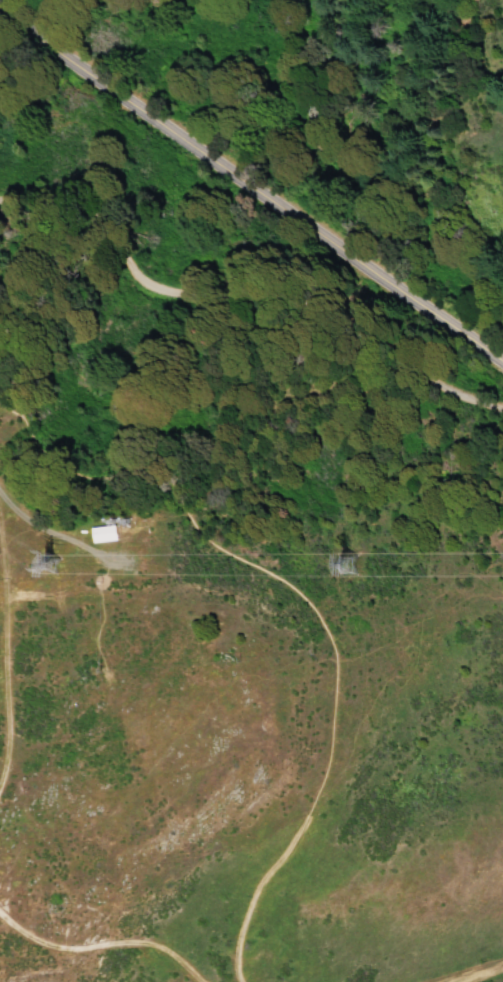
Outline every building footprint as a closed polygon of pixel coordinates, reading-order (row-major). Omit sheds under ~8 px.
[(90,543),(114,541),(113,526),(89,528),(90,543)]
